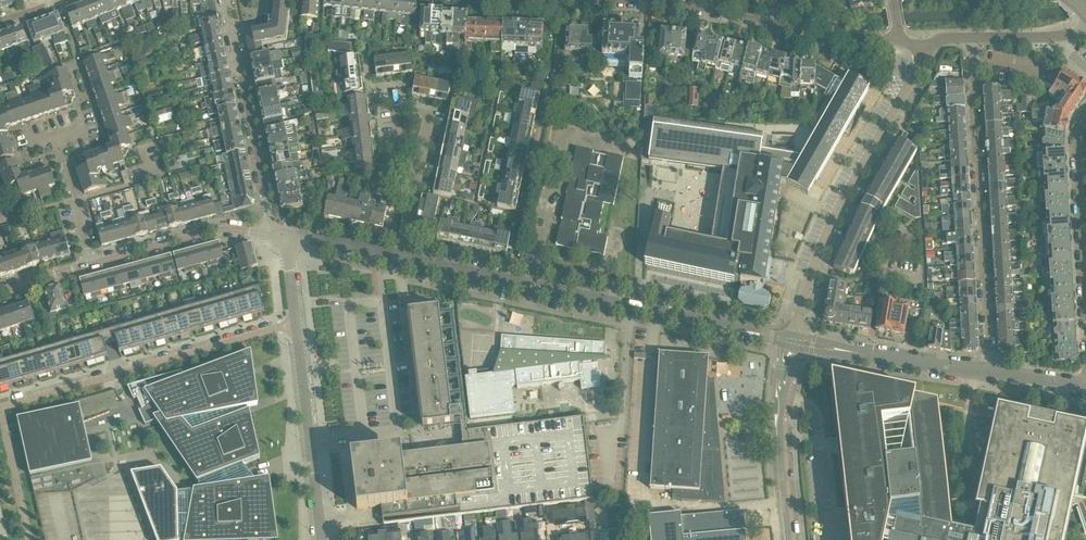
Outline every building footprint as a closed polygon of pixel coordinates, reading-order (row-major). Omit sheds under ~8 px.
[(3,9),(15,5),(14,0),(0,0),(0,1),(3,9)] [(108,26),(113,24),(104,0),(96,0),(93,1),(100,18),(104,17),(108,26)] [(118,11),(114,0),(104,0),(113,24),(114,29),(119,27),(114,13),(118,11)] [(118,11),(122,10),(127,21),(131,19),(124,0),(114,0),(118,11)] [(135,4),(134,0),(124,0),(131,19),(136,17),(131,5),(135,4)] [(148,10),(144,0),(134,0),(135,4),(140,2),(143,12),(148,10)] [(148,10),(153,8),(150,0),(144,0),(148,10)] [(163,1),(163,0),(154,0),(157,8),(162,8),(160,1),(163,1)] [(172,1),(172,0),(163,0),(163,1),(165,9),(170,9),(169,1),(172,1)] [(181,1),(181,0),(172,0),(172,1),(173,15),(179,15),(178,1),(181,1)] [(192,0),(181,0),(181,1),(182,1),(182,10),(187,10),(187,1),(192,1),(192,0)] [(201,18),(217,15),(214,0),(201,0),(201,7),(201,8),(201,18)] [(272,28),(285,29),(285,28),(292,29),(293,24),(286,24),(287,10),(294,10),(295,6),(288,5),(288,0),(275,0),(272,28)] [(309,0),(302,0),(301,18),(317,19),(319,1),(309,0)] [(332,17),(334,0),(324,0),(324,7),(328,7),(327,16),(332,17)] [(341,18),(343,0),(334,0),(332,17),(341,18)] [(350,19),(351,19),(353,0),(343,0),(341,18),(350,19)] [(350,19),(349,24),(354,24),(355,19),(359,19),(360,10),(362,0),(353,0),(351,19),(350,19)] [(360,10),(365,11),(364,20),(369,21),(372,0),(362,0),(360,10)] [(369,21),(373,21),(374,12),(379,12),(380,0),(372,0),(369,21)] [(379,12),(383,13),(382,25),(387,25),(387,22),(388,20),(390,0),(380,0),(379,12)] [(388,20),(396,21),(397,14),(398,0),(390,0),(388,20)] [(397,14),(396,21),(396,23),(400,24),(400,27),(405,27),(408,0),(398,0),(397,14)] [(405,27),(410,28),(411,16),(417,16),(417,0),(408,0),(405,27)] [(852,10),(870,7),(869,0),(844,0),(844,4),(847,4),(847,2),(850,2),(852,10)] [(95,20),(100,18),(93,1),(85,4),(97,36),(100,35),(95,20)] [(96,37),(97,36),(85,4),(75,8),(82,25),(86,24),(89,31),(93,29),(96,37)] [(77,27),(82,25),(75,8),(67,11),(72,29),(76,38),(81,36),(77,27)] [(430,53),(430,44),(432,11),(422,10),(420,33),(426,34),(426,44),(425,44),(425,53),(430,53)] [(441,36),(442,14),(443,11),(432,11),(430,44),(441,44),(441,36)] [(58,13),(49,17),(58,45),(68,42),(58,13)] [(447,46),(453,47),(454,14),(442,14),(441,36),(447,37),(447,46)] [(454,14),(453,47),(453,54),(458,54),(458,48),(459,48),(459,38),(465,38),(465,43),(467,22),(467,15),(454,14)] [(199,24),(200,29),(219,25),(217,15),(201,18),(191,20),(184,22),(185,26),(199,24)] [(58,45),(49,17),(44,18),(27,24),(34,42),(52,36),(54,41),(54,44),(57,55),(58,55),(59,55),(59,54),(61,54),(58,45)] [(471,22),(467,22),(465,43),(465,47),(465,50),(471,50),(472,42),(475,43),(476,19),(471,19),(471,22)] [(479,19),(476,19),(475,43),(485,43),(486,19),(483,19),(483,22),(479,22),(479,19)] [(493,43),(493,52),(502,52),(502,50),(503,23),(491,23),(491,20),(486,19),(485,43),(493,43)] [(503,50),(515,50),(516,24),(512,23),(512,24),(503,23),(502,50),(503,50)] [(521,47),(528,47),(529,24),(521,24),(516,24),(515,50),(521,50),(521,47)] [(529,24),(528,47),(537,47),(536,51),(543,52),(543,49),(542,49),(542,47),(546,47),(547,25),(543,25),(538,24),(538,25),(529,24)] [(189,37),(190,41),(221,35),(219,25),(220,25),(219,25),(200,29),(201,29),(202,34),(189,37)] [(21,27),(21,26),(14,29),(19,45),(23,54),(28,51),(28,53),(33,51),(21,27)] [(135,30),(137,36),(146,33),(143,26),(135,30)] [(580,57),(602,58),(604,29),(592,28),(588,27),(570,26),(567,26),(565,51),(569,51),(569,52),(581,52),(580,57)] [(272,28),(258,31),(260,44),(267,43),(268,49),(273,48),(271,42),(284,39),(285,29),(272,28)] [(604,28),(604,29),(602,58),(602,63),(626,63),(626,67),(628,67),(628,71),(624,71),(623,84),(626,84),(625,101),(633,102),(633,108),(639,109),(641,79),(641,72),(642,72),(643,60),(643,58),(643,51),(643,45),(642,45),(642,41),(640,41),(640,37),(640,36),(640,30),(627,29),(626,29),(617,29),(617,28),(616,28),(616,29),(604,28)] [(14,29),(5,31),(14,56),(14,57),(18,55),(17,52),(15,47),(19,45),(14,29)] [(0,33),(0,43),(3,51),(7,49),(10,57),(14,56),(5,31),(0,33)] [(247,39),(251,58),(269,54),(269,53),(263,54),(260,44),(258,31),(252,32),(253,38),(247,39)] [(670,56),(672,32),(671,32),(663,31),(662,31),(662,34),(653,33),(653,34),(649,33),(649,41),(648,41),(649,41),(649,43),(648,43),(647,69),(656,70),(657,60),(655,60),(655,55),(670,56)] [(672,32),(670,56),(669,63),(677,64),(677,57),(684,58),(684,57),(688,57),(688,49),(685,48),(686,33),(685,33),(677,32),(676,32),(672,32)] [(204,43),(205,48),(223,44),(221,35),(190,41),(189,41),(190,46),(191,45),(191,46),(204,43)] [(692,62),(700,64),(700,61),(703,62),(708,39),(697,36),(693,54),(692,62)] [(707,66),(716,68),(722,42),(708,39),(703,62),(700,61),(700,64),(699,68),(698,72),(705,74),(707,66)] [(328,51),(351,54),(352,44),(329,41),(328,51)] [(716,70),(728,73),(735,46),(722,42),(716,68),(716,70)] [(193,51),(195,60),(225,54),(223,44),(205,48),(193,51)] [(53,66),(49,57),(43,46),(33,51),(43,71),(53,66)] [(748,49),(735,46),(728,73),(728,74),(731,75),(731,74),(742,77),(748,49)] [(90,47),(80,50),(81,55),(92,52),(90,47)] [(292,50),(293,58),(304,56),(303,48),(292,50)] [(143,49),(130,53),(133,64),(146,61),(143,49)] [(753,84),(756,75),(761,52),(748,49),(742,77),(741,79),(745,80),(745,82),(753,84)] [(756,75),(769,78),(774,56),(770,55),(770,54),(769,54),(763,53),(763,52),(761,52),(756,75)] [(106,68),(104,63),(116,59),(113,53),(84,63),(88,74),(106,68)] [(195,65),(196,70),(227,63),(225,54),(195,60),(194,60),(200,59),(201,64),(195,65)] [(251,58),(252,67),(282,60),(281,55),(270,58),(269,54),(251,58)] [(410,55),(398,56),(401,74),(412,73),(410,55)] [(398,56),(386,58),(389,75),(401,74),(398,56)] [(790,99),(791,98),(793,62),(792,62),(785,62),(786,59),(786,58),(785,58),(778,57),(778,56),(777,56),(774,56),(769,78),(780,81),(779,85),(782,86),(781,99),(790,99)] [(341,59),(342,71),(360,68),(359,57),(341,59)] [(389,75),(386,58),(374,59),(377,77),(389,75)] [(252,67),(253,70),(254,76),(273,72),(280,70),(281,70),(283,70),(283,65),(282,60),(252,67)] [(143,62),(133,66),(136,74),(146,70),(143,62)] [(800,92),(800,91),(801,62),(793,62),(791,98),(794,97),(800,98),(800,92)] [(815,95),(815,86),(815,67),(815,63),(801,62),(800,91),(812,91),(812,95),(815,95)] [(196,70),(200,69),(202,79),(211,77),(229,73),(229,71),(228,67),(227,63),(196,70)] [(51,82),(52,87),(70,81),(65,67),(57,69),(58,72),(43,77),(45,83),(51,82)] [(815,67),(815,86),(827,93),(835,78),(815,67)] [(88,74),(92,85),(121,75),(119,70),(107,74),(106,68),(88,74)] [(336,71),(337,83),(362,80),(360,68),(342,71),(336,71)] [(254,76),(256,85),(283,79),(281,70),(280,70),(273,72),(254,76)] [(1053,86),(1054,87),(1062,76),(1058,73),(1054,70),(1051,74),(1048,78),(1046,81),(1053,86)] [(140,73),(142,82),(150,80),(147,71),(140,73)] [(1055,99),(1060,103),(1077,79),(1069,74),(1066,72),(1065,72),(1062,76),(1054,87),(1049,95),(1049,96),(1055,100),(1055,99)] [(229,73),(211,77),(202,79),(204,89),(231,83),(229,73)] [(1,77),(1,78),(3,82),(12,79),(10,74),(1,77)] [(92,85),(95,97),(113,91),(111,85),(123,81),(121,75),(92,85)] [(645,260),(644,263),(645,264),(664,268),(693,274),(711,278),(733,282),(734,282),(740,283),(740,284),(741,284),(742,290),(740,290),(740,291),(740,293),(737,302),(737,303),(743,307),(743,308),(761,312),(761,311),(768,309),(770,297),(771,297),(767,293),(766,292),(765,292),(763,291),(763,287),(764,287),(764,282),(765,280),(768,280),(770,271),(771,260),(768,260),(768,258),(774,220),(775,216),(777,201),(778,196),(781,181),(787,182),(787,183),(793,186),(808,195),(808,194),(808,193),(815,180),(816,181),(826,164),(840,138),(856,111),(868,90),(869,88),(870,87),(850,75),(849,75),(848,76),(849,76),(845,83),(844,83),(828,110),(802,155),(765,149),(767,133),(763,133),(752,131),(654,118),(652,131),(648,160),(694,166),(723,170),(717,206),(711,243),(667,234),(668,234),(668,233),(667,233),(670,220),(670,218),(670,219),(671,218),(668,217),(655,215),(655,216),(653,230),(652,229),(652,230),(653,231),(651,241),(650,241),(650,240),(649,240),(646,253),(645,260)] [(412,95),(424,98),(428,80),(416,78),(412,95)] [(258,93),(277,89),(284,88),(284,84),(287,84),(286,79),(283,79),(256,85),(258,93)] [(466,79),(466,87),(475,81),(475,79),(466,79)] [(1054,112),(1069,121),(1074,112),(1080,104),(1079,103),(1083,97),(1084,98),(1084,97),(1083,97),(1085,92),(1085,87),(1080,82),(1080,81),(1077,79),(1060,103),(1054,112)] [(362,80),(337,83),(339,97),(346,96),(345,94),(363,92),(362,80)] [(424,98),(436,100),(440,83),(428,80),(424,98)] [(49,94),(54,112),(73,106),(71,103),(73,100),(76,99),(70,81),(52,87),(54,92),(49,94)] [(963,83),(957,82),(945,82),(946,97),(964,95),(963,83)] [(207,92),(208,97),(233,92),(231,83),(204,89),(200,89),(201,93),(207,92)] [(440,83),(436,100),(447,102),(451,85),(440,83)] [(530,93),(540,96),(542,83),(532,83),(530,93)] [(39,84),(34,86),(45,115),(54,112),(49,94),(43,96),(39,84)] [(588,91),(595,96),(601,90),(594,84),(588,91)] [(32,99),(27,101),(33,119),(45,115),(34,86),(28,88),(32,99)] [(983,87),(984,97),(1012,96),(1012,91),(1000,92),(1000,86),(983,87)] [(258,93),(260,104),(279,101),(278,95),(286,93),(285,88),(284,88),(277,89),(258,93)] [(687,108),(699,108),(699,90),(688,89),(687,108)] [(17,91),(11,93),(21,123),(33,119),(27,101),(21,103),(17,91)] [(95,97),(99,108),(129,98),(127,92),(115,96),(113,91),(95,97)] [(147,95),(149,102),(162,98),(160,91),(147,95)] [(208,108),(208,111),(217,109),(217,106),(235,103),(233,92),(208,97),(205,98),(206,103),(202,104),(203,109),(208,108)] [(522,92),(519,103),(537,107),(540,96),(530,93),(522,92)] [(10,107),(5,109),(11,126),(21,123),(11,93),(6,95),(10,107)] [(645,96),(644,115),(659,116),(659,106),(652,105),(653,96),(645,96)] [(984,97),(984,108),(1001,107),(1001,101),(1013,101),(1012,96),(984,97)] [(339,107),(340,112),(368,108),(367,97),(348,99),(349,106),(339,107)] [(450,113),(475,118),(478,101),(463,97),(461,103),(453,101),(450,113)] [(99,108),(103,119),(121,113),(119,108),(131,103),(129,98),(99,108)] [(940,110),(940,118),(965,117),(964,98),(947,98),(947,109),(940,110)] [(279,101),(260,104),(262,114),(287,109),(288,109),(295,107),(293,102),(287,103),(287,104),(280,105),(279,101)] [(519,103),(517,115),(535,118),(537,107),(519,103)] [(1021,104),(1022,112),(1031,112),(1031,104),(1021,104)] [(218,114),(219,118),(238,114),(236,105),(217,109),(208,111),(209,116),(214,115),(218,114)] [(304,106),(305,114),(312,113),(310,105),(304,106)] [(984,108),(985,116),(1008,115),(1008,111),(1007,110),(1001,110),(1001,107),(984,108)] [(350,116),(351,122),(370,120),(368,108),(340,112),(322,114),(315,115),(316,120),(341,117),(350,116)] [(7,128),(11,126),(5,109),(0,110),(0,137),(7,134),(6,132),(7,132),(8,131),(7,128)] [(172,109),(154,114),(157,125),(175,120),(172,109)] [(287,109),(262,114),(264,122),(283,119),(289,118),(288,109),(287,109)] [(759,114),(749,112),(747,119),(757,121),(759,114)] [(1043,130),(1045,131),(1063,134),(1065,134),(1067,127),(1069,121),(1054,112),(1053,114),(1046,113),(1031,112),(1031,118),(1032,118),(1032,121),(1043,123),(1043,122),(1045,122),(1043,130)] [(103,119),(107,130),(136,120),(134,115),(123,119),(121,113),(103,119)] [(450,113),(448,124),(466,128),(467,122),(474,124),(475,118),(450,113)] [(211,124),(212,129),(239,123),(238,114),(219,118),(220,122),(211,124)] [(509,125),(514,126),(533,130),(535,118),(517,115),(512,114),(509,125)] [(985,116),(985,125),(1002,124),(1002,119),(1009,119),(1009,123),(1014,123),(1014,120),(1014,114),(1008,115),(985,116)] [(948,122),(948,127),(966,126),(965,117),(940,118),(936,119),(936,123),(948,122)] [(264,122),(266,131),(298,125),(297,120),(284,123),(283,119),(264,122)] [(107,130),(111,142),(128,136),(126,130),(138,126),(136,120),(107,130)] [(342,130),(343,135),(371,131),(370,120),(351,122),(352,129),(342,130)] [(222,131),(223,136),(242,132),(240,123),(239,123),(212,129),(211,129),(212,134),(218,133),(217,132),(222,131)] [(1014,123),(1009,123),(1010,127),(1003,128),(1002,124),(985,125),(986,134),(1008,132),(1015,132),(1014,125),(1014,123)] [(448,124),(446,136),(470,141),(471,136),(465,134),(466,128),(448,124)] [(266,131),(268,141),(287,137),(294,135),(293,132),(299,131),(298,125),(266,131)] [(514,126),(512,138),(530,141),(533,130),(514,126)] [(939,135),(939,136),(966,134),(966,126),(948,127),(949,131),(935,132),(935,136),(939,135)] [(191,130),(182,132),(184,139),(193,137),(191,130)] [(343,135),(343,141),(345,140),(345,147),(353,146),(372,143),(371,131),(343,135)] [(1043,142),(1043,153),(1065,152),(1063,134),(1045,131),(1046,140),(1043,142)] [(213,143),(214,147),(243,141),(241,133),(242,133),(242,132),(223,136),(224,140),(214,142),(214,143),(213,143)] [(904,132),(891,155),(906,164),(915,149),(904,143),(908,135),(904,132)] [(986,134),(986,142),(1003,141),(1003,137),(1009,136),(1008,132),(986,134)] [(11,145),(7,134),(0,137),(0,148),(11,145)] [(949,140),(950,144),(967,143),(966,134),(939,136),(940,140),(949,140)] [(113,165),(113,166),(119,164),(120,166),(125,165),(123,158),(126,156),(129,151),(127,148),(135,146),(133,141),(130,142),(128,136),(111,142),(111,143),(110,143),(109,144),(110,147),(107,148),(113,165)] [(171,148),(167,136),(160,138),(164,150),(171,148)] [(446,136),(443,147),(461,151),(463,145),(469,147),(470,141),(446,136)] [(270,150),(302,144),(304,143),(303,138),(288,141),(287,137),(268,141),(270,150)] [(504,148),(510,149),(528,153),(530,141),(512,138),(507,137),(504,148)] [(222,155),(245,151),(243,141),(214,147),(215,152),(221,151),(226,150),(226,154),(222,155)] [(987,151),(1010,149),(1016,149),(1015,146),(1009,146),(1009,141),(1003,141),(986,142),(987,151)] [(344,159),(345,159),(374,155),(372,143),(353,146),(354,153),(344,154),(344,159)] [(933,153),(967,152),(967,143),(950,144),(946,144),(942,149),(940,149),(940,153),(933,153)] [(270,150),(271,159),(290,155),(289,151),(303,148),(302,144),(270,150)] [(0,148),(0,161),(14,156),(11,145),(0,148)] [(443,147),(441,159),(465,164),(466,159),(460,157),(461,151),(443,147)] [(107,148),(96,152),(102,169),(107,167),(109,173),(115,171),(113,165),(107,148)] [(578,148),(569,189),(575,191),(574,192),(574,195),(568,194),(557,246),(558,246),(559,245),(573,248),(572,249),(573,249),(573,248),(578,249),(577,250),(578,250),(578,249),(604,254),(604,255),(608,237),(607,237),(607,238),(597,236),(598,231),(597,231),(592,230),(593,226),(599,227),(604,202),(613,204),(613,205),(614,205),(624,157),(623,157),(623,158),(608,155),(608,154),(607,154),(607,155),(593,152),(593,151),(592,151),(592,152),(578,149),(578,148)] [(510,149),(507,161),(525,165),(528,153),(510,149)] [(987,151),(987,160),(1004,159),(1004,154),(1010,154),(1010,149),(987,151)] [(222,155),(224,163),(247,160),(245,151),(222,155)] [(319,151),(314,151),(312,161),(313,160),(316,160),(318,159),(320,159),(319,151)] [(75,165),(81,182),(98,176),(96,171),(102,169),(96,152),(78,158),(79,161),(78,164),(75,165)] [(945,162),(951,162),(968,160),(967,152),(933,153),(934,158),(944,158),(945,162)] [(1042,153),(1043,168),(1053,168),(1053,171),(1058,171),(1058,175),(1061,175),(1061,174),(1066,173),(1065,152),(1043,153),(1042,153)] [(271,159),(273,168),(302,162),(308,161),(312,160),(311,156),(299,158),(291,160),(290,155),(271,159)] [(374,155),(345,159),(346,164),(355,163),(356,170),(375,168),(374,155)] [(891,155),(883,169),(898,178),(906,164),(891,155)] [(441,159),(438,170),(457,174),(458,168),(464,170),(465,164),(441,159)] [(987,160),(988,168),(1017,167),(1017,162),(1004,163),(1004,159),(987,160)] [(2,177),(19,170),(16,160),(0,166),(0,172),(2,177)] [(224,163),(226,173),(249,169),(247,160),(224,163)] [(500,171),(505,172),(523,176),(525,165),(507,161),(502,160),(500,171)] [(939,166),(940,171),(968,169),(968,160),(951,162),(951,166),(939,166)] [(273,168),(275,176),(301,171),(300,167),(303,167),(302,162),(273,168)] [(1011,172),(1014,172),(1017,172),(1017,167),(988,168),(988,177),(1005,176),(1005,172),(1011,171),(1011,172)] [(49,168),(40,171),(49,201),(53,199),(49,187),(55,185),(49,168)] [(1047,180),(1048,188),(1067,187),(1066,173),(1061,174),(1061,175),(1058,175),(1058,171),(1053,171),(1053,168),(1043,168),(1044,180),(1047,180)] [(226,173),(227,183),(251,178),(249,169),(226,173)] [(883,169),(875,184),(890,193),(898,178),(883,169)] [(940,180),(952,179),(969,178),(968,169),(940,171),(940,180)] [(24,174),(21,175),(19,170),(2,177),(4,184),(2,185),(3,190),(11,188),(12,191),(17,193),(20,192),(22,199),(27,198),(26,195),(34,192),(28,175),(25,176),(25,175),(24,174)] [(438,170),(436,182),(460,187),(461,182),(455,180),(457,174),(438,170)] [(28,175),(34,192),(38,191),(42,203),(49,201),(40,171),(28,175)] [(126,171),(121,173),(125,184),(130,182),(126,171)] [(275,176),(277,188),(299,183),(298,179),(302,178),(301,171),(275,176)] [(505,172),(502,184),(521,188),(523,176),(505,172)] [(918,172),(915,172),(908,184),(916,188),(914,191),(906,187),(901,196),(909,200),(911,196),(916,199),(914,204),(916,205),(915,207),(900,198),(895,207),(915,219),(915,218),(921,218),(918,172)] [(98,176),(81,182),(85,194),(108,186),(106,180),(100,182),(98,176)] [(988,177),(989,186),(1018,184),(1018,179),(1006,180),(1005,176),(988,177)] [(227,183),(229,191),(253,187),(251,178),(227,183)] [(940,183),(941,188),(969,187),(969,178),(952,179),(952,183),(940,183)] [(476,190),(478,183),(470,181),(469,188),(476,190)] [(1018,181),(1018,189),(1027,189),(1026,181),(1018,181)] [(460,187),(436,182),(433,194),(452,198),(453,191),(459,193),(460,187)] [(277,188),(279,198),(301,194),(299,183),(277,188)] [(502,184),(500,195),(518,199),(521,188),(502,184)] [(875,184),(866,198),(882,207),(890,193),(875,184)] [(989,186),(990,195),(1006,194),(1006,189),(1015,189),(1018,188),(1018,184),(989,186)] [(229,191),(231,200),(254,195),(253,187),(229,191)] [(970,195),(969,187),(941,188),(941,197),(946,196),(970,195)] [(1045,196),(1045,202),(1055,201),(1055,205),(1060,205),(1060,209),(1063,209),(1063,208),(1068,207),(1067,187),(1048,188),(1048,196),(1045,196)] [(324,216),(336,219),(342,191),(337,190),(335,199),(328,198),(327,203),(324,216)] [(374,208),(370,226),(383,229),(387,208),(390,209),(393,193),(378,190),(377,196),(381,197),(379,208),(374,208)] [(336,219),(347,221),(351,203),(345,201),(347,192),(342,191),(336,219)] [(990,195),(990,204),(1019,202),(1018,193),(1015,193),(1015,197),(1007,198),(1006,194),(990,195)] [(301,194),(279,198),(282,210),(304,207),(301,194)] [(205,202),(200,203),(204,219),(223,214),(221,209),(220,203),(220,202),(213,204),(210,195),(203,197),(205,202)] [(223,209),(221,209),(223,214),(253,206),(256,201),(254,195),(231,200),(232,202),(233,208),(230,209),(230,207),(223,209)] [(347,221),(359,224),(365,196),(360,195),(358,204),(351,203),(347,221)] [(422,195),(420,206),(437,210),(439,199),(422,195)] [(472,203),(473,196),(466,195),(465,201),(472,203)] [(518,199),(500,195),(498,207),(516,211),(518,199)] [(940,206),(942,206),(970,204),(970,195),(946,196),(946,198),(946,200),(939,200),(940,206)] [(359,224),(370,226),(374,208),(368,206),(370,197),(365,196),(359,224)] [(866,198),(862,207),(877,215),(878,214),(882,207),(866,198)] [(194,199),(187,201),(193,222),(204,219),(200,203),(196,204),(194,199)] [(182,208),(177,209),(182,225),(193,222),(187,201),(181,203),(182,208)] [(1049,214),(1050,223),(1069,222),(1068,207),(1063,208),(1063,209),(1060,209),(1060,205),(1055,205),(1055,201),(1045,202),(1046,214),(1049,214)] [(990,204),(991,212),(1007,211),(1007,207),(1016,207),(1016,209),(1019,209),(1019,202),(990,204)] [(105,213),(107,218),(112,217),(110,212),(112,211),(110,203),(103,204),(105,213)] [(942,214),(947,214),(971,213),(970,204),(942,206),(942,214)] [(172,205),(165,207),(170,228),(182,225),(177,209),(173,211),(172,205)] [(420,206),(417,218),(435,222),(437,210),(420,206)] [(159,214),(154,215),(159,231),(170,228),(165,207),(158,209),(159,214)] [(862,207),(855,222),(870,230),(877,215),(862,207)] [(991,212),(991,221),(1020,219),(1019,210),(1016,210),(1016,215),(1008,215),(1007,211),(991,212)] [(149,212),(142,213),(148,234),(159,231),(154,215),(150,217),(149,212)] [(137,220),(132,222),(136,237),(148,234),(142,213),(135,215),(137,220)] [(941,223),(942,223),(972,222),(971,213),(947,214),(947,217),(941,217),(941,223)] [(437,240),(448,243),(454,218),(448,217),(447,223),(441,222),(437,240)] [(126,218),(119,220),(125,240),(136,237),(132,222),(128,223),(126,218)] [(435,222),(417,218),(415,230),(425,232),(424,234),(432,235),(435,222)] [(448,243),(460,245),(464,227),(458,226),(459,220),(454,218),(448,243)] [(991,221),(992,229),(1008,228),(1008,224),(1020,223),(1020,219),(991,221)] [(114,226),(109,228),(114,243),(125,240),(119,220),(113,221),(114,226)] [(460,245),(472,248),(477,223),(471,222),(470,228),(464,227),(460,245)] [(855,222),(848,237),(863,245),(870,230),(855,222)] [(955,227),(955,231),(972,230),(972,222),(942,223),(943,231),(949,231),(949,227),(955,227)] [(1042,236),(1047,236),(1057,236),(1057,239),(1062,239),(1062,243),(1064,243),(1064,242),(1070,241),(1069,222),(1050,223),(1041,223),(1042,236)] [(472,248),(483,250),(487,232),(481,231),(482,224),(477,223),(472,248)] [(114,243),(109,228),(105,229),(103,224),(96,226),(102,247),(114,243)] [(483,250),(495,252),(500,228),(494,227),(493,233),(487,232),(483,250)] [(500,228),(495,252),(507,255),(510,237),(504,235),(505,229),(500,228)] [(992,229),(992,238),(1021,236),(1020,235),(1020,231),(1008,232),(1008,228),(992,229)] [(943,240),(947,240),(972,239),(972,230),(955,231),(955,235),(943,236),(943,240)] [(51,235),(52,241),(57,259),(70,255),(64,231),(51,235)] [(992,238),(993,247),(1009,246),(1009,242),(1021,241),(1021,236),(992,238)] [(1042,257),(1048,256),(1051,256),(1071,255),(1070,241),(1064,242),(1064,243),(1062,243),(1062,239),(1057,239),(1057,236),(1047,236),(1047,237),(1041,238),(1042,257)] [(848,237),(841,253),(857,260),(863,245),(848,237)] [(956,244),(956,248),(973,247),(972,239),(947,240),(943,240),(942,241),(943,245),(956,244)] [(49,242),(35,245),(40,263),(57,259),(52,241),(49,242)] [(219,242),(208,245),(213,266),(218,265),(217,260),(224,259),(219,242)] [(27,251),(23,253),(29,268),(40,264),(40,263),(35,245),(34,243),(26,246),(27,251)] [(233,256),(234,261),(255,255),(252,243),(236,248),(237,255),(233,256)] [(196,248),(201,265),(207,263),(208,267),(213,266),(208,245),(196,248)] [(993,247),(993,255),(1021,253),(1021,245),(1017,245),(1017,248),(1009,249),(1009,246),(993,247)] [(944,253),(944,258),(973,256),(973,247),(956,248),(956,253),(948,253),(944,253)] [(196,248),(185,251),(190,272),(194,271),(196,271),(202,269),(196,248)] [(17,250),(10,252),(17,272),(29,268),(23,253),(19,255),(17,250)] [(190,272),(185,251),(173,254),(178,271),(184,269),(185,273),(190,272)] [(5,259),(0,261),(6,276),(17,272),(10,252),(4,254),(5,259)] [(857,260),(841,253),(834,268),(850,275),(857,260)] [(993,255),(994,264),(1010,263),(1010,259),(1022,258),(1021,253),(993,255)] [(522,254),(522,256),(521,261),(532,264),(534,256),(522,254)] [(171,255),(160,258),(165,279),(170,277),(169,273),(176,271),(171,255)] [(255,255),(234,261),(236,266),(240,265),(242,271),(259,267),(255,255)] [(1048,256),(1049,270),(1058,270),(1059,273),(1064,273),(1064,277),(1066,277),(1066,276),(1072,276),(1071,255),(1051,256),(1048,256)] [(950,266),(957,266),(974,265),(973,256),(944,258),(945,262),(950,262),(950,266)] [(160,258),(148,261),(153,278),(159,276),(160,280),(165,279),(160,258)] [(148,261),(137,264),(143,285),(147,284),(146,279),(153,278),(148,261)] [(994,264),(994,273),(1023,271),(1022,262),(1018,262),(1018,267),(1010,267),(1010,263),(994,264)] [(137,264),(125,267),(130,284),(136,282),(137,286),(143,285),(137,264)] [(945,270),(945,275),(974,274),(974,265),(957,266),(957,270),(945,270)] [(125,267),(114,270),(120,291),(125,290),(124,285),(130,284),(125,267)] [(114,270),(102,273),(107,290),(114,288),(115,292),(120,291),(114,270)] [(1053,283),(1054,290),(1073,289),(1072,276),(1066,276),(1066,277),(1064,277),(1064,273),(1059,273),(1058,270),(1049,270),(1041,271),(1041,275),(1043,275),(1044,278),(1050,277),(1050,283),(1053,283)] [(994,273),(995,281),(1011,280),(1011,276),(1020,275),(1020,280),(1023,279),(1023,271),(994,273)] [(102,273),(92,276),(96,293),(97,297),(102,296),(101,292),(107,290),(102,273)] [(958,279),(958,283),(975,282),(974,274),(945,275),(946,279),(958,279)] [(1031,275),(1023,276),(1024,284),(1032,283),(1031,275)] [(96,293),(92,276),(80,279),(84,296),(91,294),(92,299),(97,297),(96,293)] [(1011,280),(995,281),(995,291),(1024,289),(1023,283),(1017,283),(1018,284),(1016,284),(1016,283),(1013,281),(1011,281),(1011,280)] [(829,282),(825,305),(845,308),(845,307),(848,285),(829,282)] [(946,287),(946,292),(975,291),(975,282),(958,283),(958,287),(946,287)] [(256,284),(244,288),(253,319),(260,317),(259,314),(264,312),(260,297),(263,296),(260,287),(257,288),(256,284)] [(43,290),(45,293),(51,313),(45,315),(48,323),(58,320),(55,312),(67,308),(60,285),(43,290)] [(244,288),(232,291),(240,319),(244,318),(245,321),(253,319),(244,288)] [(1024,289),(995,291),(995,293),(995,298),(1012,297),(1012,293),(1024,292),(1024,289)] [(1051,299),(1051,304),(1061,304),(1061,307),(1066,307),(1066,311),(1069,311),(1069,310),(1074,310),(1073,289),(1054,290),(1054,293),(1055,298),(1051,299)] [(232,291),(220,295),(229,326),(236,324),(236,321),(240,319),(232,291)] [(947,296),(947,300),(976,299),(975,291),(946,292),(947,296)] [(209,298),(208,298),(216,326),(220,325),(221,328),(229,326),(220,295),(219,295),(220,299),(210,302),(209,298)] [(457,341),(453,307),(408,297),(410,312),(409,313),(423,427),(467,422),(461,373),(457,341)] [(995,298),(996,307),(1025,305),(1024,301),(1012,301),(1012,297),(995,298)] [(208,298),(196,301),(205,333),(213,331),(212,327),(216,326),(208,298)] [(947,304),(948,308),(976,306),(976,299),(947,300),(946,300),(946,304),(947,304)] [(119,303),(121,308),(132,305),(131,300),(119,303)] [(185,305),(184,305),(192,333),(197,332),(198,335),(205,333),(196,301),(195,302),(196,305),(186,309),(185,305)] [(28,302),(17,306),(23,324),(34,320),(28,302)] [(877,331),(892,334),(892,333),(903,335),(908,307),(882,303),(877,331)] [(1052,305),(1043,306),(1043,309),(1043,312),(1049,312),(1050,325),(1056,325),(1075,323),(1074,310),(1069,310),(1069,311),(1066,311),(1066,307),(1061,307),(1061,304),(1052,305)] [(184,305),(172,308),(181,340),(189,338),(188,334),(192,333),(184,305)] [(827,323),(848,326),(851,308),(850,308),(848,307),(845,307),(845,308),(825,305),(823,317),(823,318),(822,319),(825,323),(826,322),(827,323)] [(996,307),(996,316),(1013,315),(1013,310),(1025,309),(1025,305),(996,307)] [(17,306),(5,310),(12,328),(23,324),(17,306)] [(848,326),(859,328),(863,309),(850,306),(850,308),(851,308),(848,326)] [(959,312),(960,316),(977,315),(976,306),(948,308),(948,312),(959,312)] [(172,308),(160,312),(168,340),(173,339),(174,342),(181,340),(172,308)] [(863,309),(859,328),(870,330),(873,310),(863,309)] [(0,312),(0,330),(1,332),(12,328),(5,310),(0,312)] [(160,312),(148,315),(157,347),(165,345),(164,341),(168,340),(160,312)] [(148,315),(136,319),(144,347),(149,346),(150,349),(157,347),(148,315)] [(949,320),(949,325),(977,323),(977,315),(960,316),(960,320),(949,320)] [(996,316),(997,324),(1026,322),(1025,318),(1013,319),(1013,315),(996,316)] [(136,319),(125,322),(133,349),(134,353),(141,351),(140,348),(144,347),(136,319)] [(109,331),(107,331),(110,342),(116,340),(116,341),(120,353),(120,354),(121,354),(126,352),(127,356),(134,353),(133,349),(125,322),(124,322),(108,327),(109,331)] [(941,349),(951,351),(951,350),(951,341),(950,333),(943,332),(943,331),(944,325),(933,323),(932,329),(931,329),(928,347),(941,349)] [(949,325),(950,333),(954,333),(954,329),(960,329),(961,333),(978,332),(977,323),(949,325)] [(1019,323),(997,324),(997,333),(1014,332),(1020,331),(1019,325),(1019,323)] [(1051,343),(1058,343),(1076,342),(1075,323),(1056,325),(1057,325),(1057,329),(1054,332),(1054,336),(1049,336),(1049,343),(1051,343)] [(107,331),(88,337),(96,364),(104,362),(103,359),(108,357),(104,344),(110,342),(107,331)] [(997,333),(998,341),(1027,340),(1026,331),(1020,331),(1020,335),(1014,336),(1014,332),(997,333)] [(954,333),(950,333),(951,341),(978,340),(978,332),(961,333),(961,336),(954,337),(954,333)] [(75,336),(63,340),(72,371),(80,369),(79,366),(83,364),(75,336)] [(76,336),(75,336),(83,364),(88,363),(89,366),(96,364),(88,337),(77,340),(76,336)] [(597,363),(592,363),(591,359),(604,360),(605,343),(502,336),(500,359),(503,359),(502,369),(469,373),(469,378),(465,378),(470,419),(471,419),(471,418),(475,418),(514,413),(515,413),(512,387),(517,386),(517,389),(541,386),(581,381),(582,389),(600,386),(597,363)] [(63,340),(51,343),(60,371),(64,370),(65,373),(72,371),(63,340)] [(951,350),(951,351),(954,351),(954,346),(962,345),(962,352),(975,352),(979,348),(978,340),(951,341),(951,350)] [(1027,340),(998,341),(998,349),(1002,353),(1016,353),(1015,345),(1021,345),(1021,353),(1028,353),(1027,345),(1027,340)] [(1077,361),(1076,342),(1058,343),(1051,343),(1052,349),(1055,350),(1055,355),(1052,357),(1052,362),(1056,362),(1059,362),(1061,362),(1069,361),(1071,365),(1075,364),(1077,361)] [(52,347),(41,350),(49,378),(56,376),(55,373),(60,371),(51,343),(52,347)] [(1033,353),(1033,346),(1033,345),(1027,345),(1028,353),(1028,355),(1028,363),(1035,364),(1035,355),(1033,353)] [(41,350),(29,354),(36,378),(40,377),(41,380),(49,378),(41,350)] [(259,405),(259,403),(258,402),(255,374),(254,369),(251,351),(217,364),(184,376),(182,371),(127,387),(134,400),(137,399),(142,410),(139,411),(145,425),(156,421),(197,482),(199,482),(199,485),(199,488),(193,488),(193,491),(191,491),(186,491),(178,493),(162,468),(130,473),(156,539),(278,539),(272,491),(271,485),(270,479),(270,478),(269,478),(254,480),(251,476),(254,474),(253,471),(251,469),(248,472),(243,465),(252,461),(261,458),(260,454),(259,453),(250,413),(250,410),(248,410),(247,407),(259,405)] [(29,354),(17,357),(25,385),(32,383),(31,379),(36,378),(29,354)] [(672,499),(725,503),(718,430),(714,380),(707,380),(708,360),(709,357),(707,357),(661,354),(659,354),(659,361),(650,489),(673,490),(672,499)] [(17,357),(5,361),(12,385),(16,384),(17,387),(25,385),(17,357)] [(0,362),(0,389),(1,392),(9,390),(8,386),(12,385),(5,361),(0,362)] [(831,396),(835,439),(836,440),(837,449),(837,452),(837,453),(841,485),(843,485),(845,502),(846,509),(846,510),(847,515),(850,539),(1063,539),(1069,510),(1075,506),(1075,507),(1076,507),(1078,507),(1078,509),(1085,532),(1085,500),(1077,498),(1072,497),(1085,432),(1085,425),(1057,419),(1055,418),(1054,423),(1048,422),(1049,418),(1036,415),(1035,419),(1029,418),(1030,413),(1028,413),(997,406),(987,452),(975,506),(980,508),(976,527),(951,521),(948,501),(948,500),(937,404),(937,403),(914,398),(915,393),(831,375),(831,376),(833,396),(831,396)] [(119,406),(117,396),(85,404),(87,414),(119,406)] [(959,504),(949,505),(949,508),(962,506),(972,494),(972,490),(973,490),(970,464),(977,464),(975,451),(982,450),(980,437),(966,438),(965,430),(987,435),(992,409),(965,403),(963,416),(960,429),(964,465),(966,491),(967,493),(959,504)] [(80,404),(17,419),(28,468),(29,472),(30,476),(32,475),(71,466),(93,462),(87,435),(80,404)] [(437,451),(413,454),(402,455),(401,450),(394,451),(351,456),(357,509),(381,506),(384,525),(414,521),(418,521),(434,519),(454,517),(496,511),(505,510),(593,500),(584,422),(583,418),(471,431),(467,432),(469,447),(437,451)] [(622,498),(607,500),(608,509),(623,507),(622,498)] [(589,520),(594,520),(596,520),(593,501),(587,502),(589,520)] [(585,505),(553,509),(555,527),(587,523),(585,505)] [(537,507),(525,508),(527,521),(538,519),(545,519),(543,506),(537,507)] [(497,524),(498,524),(498,526),(507,525),(505,511),(505,510),(496,511),(496,518),(497,524)] [(640,517),(642,539),(736,539),(734,513),(672,518),(672,515),(640,517)] [(454,517),(434,519),(436,532),(445,530),(456,529),(455,523),(454,517)] [(418,521),(419,526),(415,526),(415,528),(424,527),(424,533),(436,532),(434,519),(418,521)] [(519,523),(521,539),(539,539),(537,521),(519,523)] [(500,539),(517,539),(515,524),(507,525),(498,526),(500,539)] [(399,528),(368,532),(368,536),(369,539),(400,539),(399,528)] [(465,539),(477,539),(476,528),(464,529),(465,539)] [(479,539),(495,539),(494,529),(478,531),(479,539)] [(597,531),(588,532),(589,539),(598,539),(597,531)]
